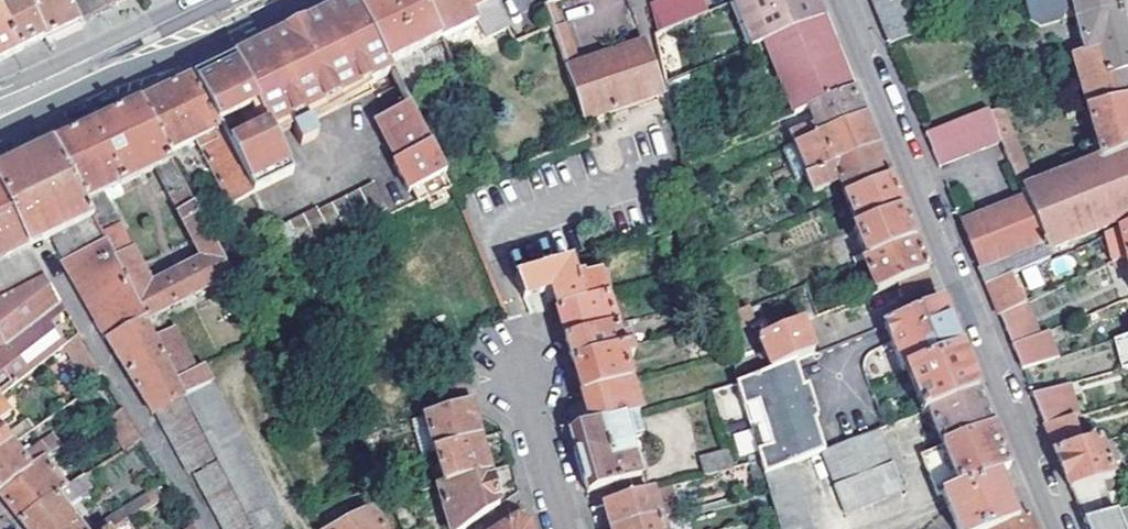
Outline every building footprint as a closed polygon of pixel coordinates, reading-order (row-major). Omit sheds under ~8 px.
[(22,54),(52,40),(55,38),(81,26),(68,0),(0,0),(0,13),(22,54)] [(116,0),(68,0),(81,26),(100,17),(119,7),(116,0)] [(291,121),(374,79),(394,70),(390,62),(362,11),(356,0),(328,14),(272,41),(247,53),(213,69),(194,79),(255,195),(295,176),(273,130),(291,121)] [(422,0),(382,0),(362,11),(390,62),(442,37),(422,0)] [(442,37),(480,18),(495,10),(491,2),(495,0),(422,0),(442,37)] [(595,117),(608,112),(610,118),(620,114),(619,108),(668,90),(669,87),(651,37),(587,61),(573,22),(569,24),(561,1),(563,0),(552,0),(560,23),(576,65),(595,117)] [(677,25),(709,12),(705,0),(652,0),(659,32),(677,25)] [(739,0),(749,25),(756,22),(764,42),(825,18),(817,0),(739,0)] [(911,0),(870,0),(876,14),(911,0)] [(923,30),(911,0),(876,14),(889,45),(923,30)] [(1083,85),(1127,71),(1127,43),(1122,20),(1117,0),(1041,0),(1026,5),(1032,22),(1043,29),(1064,23),(1067,11),(1075,9),(1087,52),(1075,56),(1083,85)] [(480,18),(495,46),(511,41),(495,10),(480,18)] [(0,13),(0,64),(7,61),(22,54),(0,13)] [(768,45),(793,114),(808,108),(854,90),(838,50),(825,18),(768,45)] [(560,23),(511,41),(495,46),(513,87),(576,65),(560,23)] [(659,32),(664,54),(682,48),(677,25),(659,32)] [(397,75),(406,92),(418,85),(409,69),(397,75)] [(1090,114),(1127,103),(1127,71),(1083,85),(1090,114)] [(232,206),(255,195),(194,79),(180,85),(169,90),(142,104),(168,154),(198,140),(232,206)] [(374,79),(291,121),(302,143),(320,134),(314,120),(379,90),(374,79)] [(790,134),(795,146),(865,117),(856,95),(854,90),(808,108),(815,126),(810,128),(808,126),(790,134)] [(404,160),(434,144),(412,103),(382,118),(404,160)] [(1103,160),(1127,149),(1127,103),(1090,114),(1103,160)] [(168,154),(142,104),(126,111),(111,118),(85,130),(53,145),(145,321),(159,314),(232,275),(168,154)] [(938,164),(1002,143),(991,116),(990,111),(924,132),(938,164)] [(991,116),(1002,143),(1016,177),(1029,171),(1005,111),(991,116)] [(800,159),(807,176),(878,147),(875,140),(865,117),(795,146),(800,159)] [(451,191),(457,187),(450,174),(434,144),(404,160),(400,162),(416,191),(420,190),(426,202),(435,198),(439,206),(454,199),(451,191)] [(35,246),(79,226),(91,250),(70,261),(154,416),(186,399),(178,383),(145,321),(53,145),(28,156),(8,165),(0,169),(0,185),(15,212),(35,246)] [(878,147),(807,176),(805,177),(811,192),(837,181),(844,197),(890,178),(881,155),(878,147)] [(1024,198),(1043,242),(981,269),(987,284),(1011,274),(1050,257),(1047,250),(1127,217),(1127,149),(1103,160),(1075,171),(1022,193),(1024,198)] [(1016,177),(1022,193),(1075,171),(1069,156),(1029,171),(1016,177)] [(807,176),(800,159),(788,164),(795,181),(805,177),(807,176)] [(844,197),(856,229),(903,209),(900,201),(890,178),(844,197)] [(294,260),(392,209),(378,182),(323,210),(321,207),(278,230),(294,260)] [(15,212),(0,185),(0,218),(15,212)] [(1043,242),(1024,198),(962,224),(966,233),(981,269),(1043,242)] [(853,230),(865,260),(915,238),(906,216),(903,209),(856,229),(853,230)] [(0,218),(0,262),(35,246),(15,212),(0,218)] [(1106,233),(1113,262),(1127,258),(1127,224),(1106,233)] [(898,283),(928,270),(918,246),(915,238),(865,260),(862,261),(875,293),(898,283)] [(35,246),(0,262),(0,299),(49,273),(35,246)] [(573,262),(519,277),(525,299),(547,293),(553,291),(559,311),(608,297),(601,274),(588,277),(586,273),(577,275),(573,262)] [(928,270),(898,283),(905,299),(934,286),(928,270)] [(66,346),(83,333),(49,273),(0,299),(0,397),(66,346)] [(1018,289),(1011,274),(987,284),(1000,315),(1026,302),(1021,288),(1018,289)] [(565,333),(567,340),(616,326),(608,297),(559,311),(565,333)] [(1038,335),(1026,302),(1000,315),(1012,346),(1038,335)] [(907,370),(960,348),(957,342),(942,303),(864,337),(878,371),(869,375),(873,384),(874,383),(903,372),(907,370)] [(748,310),(728,319),(734,332),(754,323),(748,310)] [(145,321),(178,383),(191,376),(159,314),(145,321)] [(620,339),(628,337),(624,324),(616,326),(620,339)] [(815,357),(802,324),(760,342),(773,375),(796,366),(815,357)] [(572,358),(574,364),(631,348),(628,337),(620,339),(616,326),(567,340),(572,358)] [(66,346),(91,382),(105,373),(83,333),(66,346)] [(1127,368),(1127,334),(1112,340),(1121,370),(1127,368)] [(1023,371),(1047,362),(1038,335),(1012,346),(1023,371)] [(631,348),(574,364),(581,391),(583,397),(632,384),(625,360),(633,358),(631,348)] [(928,411),(977,391),(969,371),(960,348),(907,370),(924,412),(928,411)] [(739,351),(732,355),(736,363),(743,360),(739,351)] [(824,415),(813,390),(807,392),(796,366),(773,375),(738,390),(757,461),(763,476),(790,466),(820,454),(831,449),(818,418),(824,415)] [(255,528),(287,528),(263,482),(204,369),(191,376),(178,383),(186,399),(255,528)] [(435,413),(472,403),(466,384),(430,393),(435,413)] [(583,397),(592,427),(635,414),(640,413),(632,384),(583,397)] [(1075,416),(1067,385),(1032,395),(1045,425),(1075,416)] [(942,447),(992,427),(980,398),(977,391),(928,411),(942,447)] [(11,415),(0,400),(0,423),(11,415)] [(192,475),(216,462),(185,403),(161,416),(192,475)] [(423,455),(436,452),(481,439),(473,410),(472,403),(435,413),(413,420),(423,455)] [(143,441),(124,407),(105,420),(125,452),(143,441)] [(573,440),(588,494),(641,479),(631,440),(641,437),(635,414),(592,427),(571,433),(573,440)] [(1045,425),(1056,452),(1082,444),(1075,416),(1045,425)] [(0,426),(0,454),(14,445),(0,426)] [(996,437),(992,427),(942,447),(945,455),(923,464),(937,498),(943,495),(999,472),(1009,468),(996,437)] [(877,431),(831,449),(820,454),(834,486),(832,487),(843,514),(903,491),(892,464),(890,464),(877,431)] [(14,445),(0,454),(0,490),(46,460),(64,447),(56,436),(23,457),(14,445)] [(444,483),(490,471),(481,439),(436,452),(444,483)] [(1072,491),(1104,482),(1113,479),(1096,440),(1082,444),(1056,452),(1065,473),(1072,491)] [(945,455),(942,447),(920,456),(923,464),(945,455)] [(733,470),(730,458),(712,463),(711,461),(701,464),(704,479),(733,470)] [(20,521),(66,491),(46,460),(0,490),(0,495),(2,498),(20,521)] [(224,528),(253,528),(251,526),(218,466),(197,477),(224,528)] [(790,466),(763,476),(779,528),(815,528),(790,466)] [(499,506),(490,471),(444,483),(439,485),(451,528),(464,528),(499,506)] [(943,495),(957,528),(989,528),(990,528),(1017,519),(1014,511),(999,472),(943,495)] [(85,479),(66,491),(20,521),(26,528),(79,528),(65,506),(92,489),(85,479)] [(1085,522),(1112,515),(1104,482),(1072,491),(1085,522)] [(163,499),(158,491),(97,528),(115,528),(163,499)] [(611,528),(628,528),(658,520),(651,494),(604,507),(611,528)] [(389,498),(398,521),(407,517),(398,496),(389,498)] [(1088,528),(1127,528),(1127,510),(1112,515),(1085,522),(1088,528)] [(373,512),(340,528),(382,528),(373,512)] [(1028,515),(1017,519),(990,528),(1033,528),(1028,515)] [(530,527),(517,520),(505,528),(531,528),(530,527)] [(658,520),(628,528),(661,528),(658,520)]
